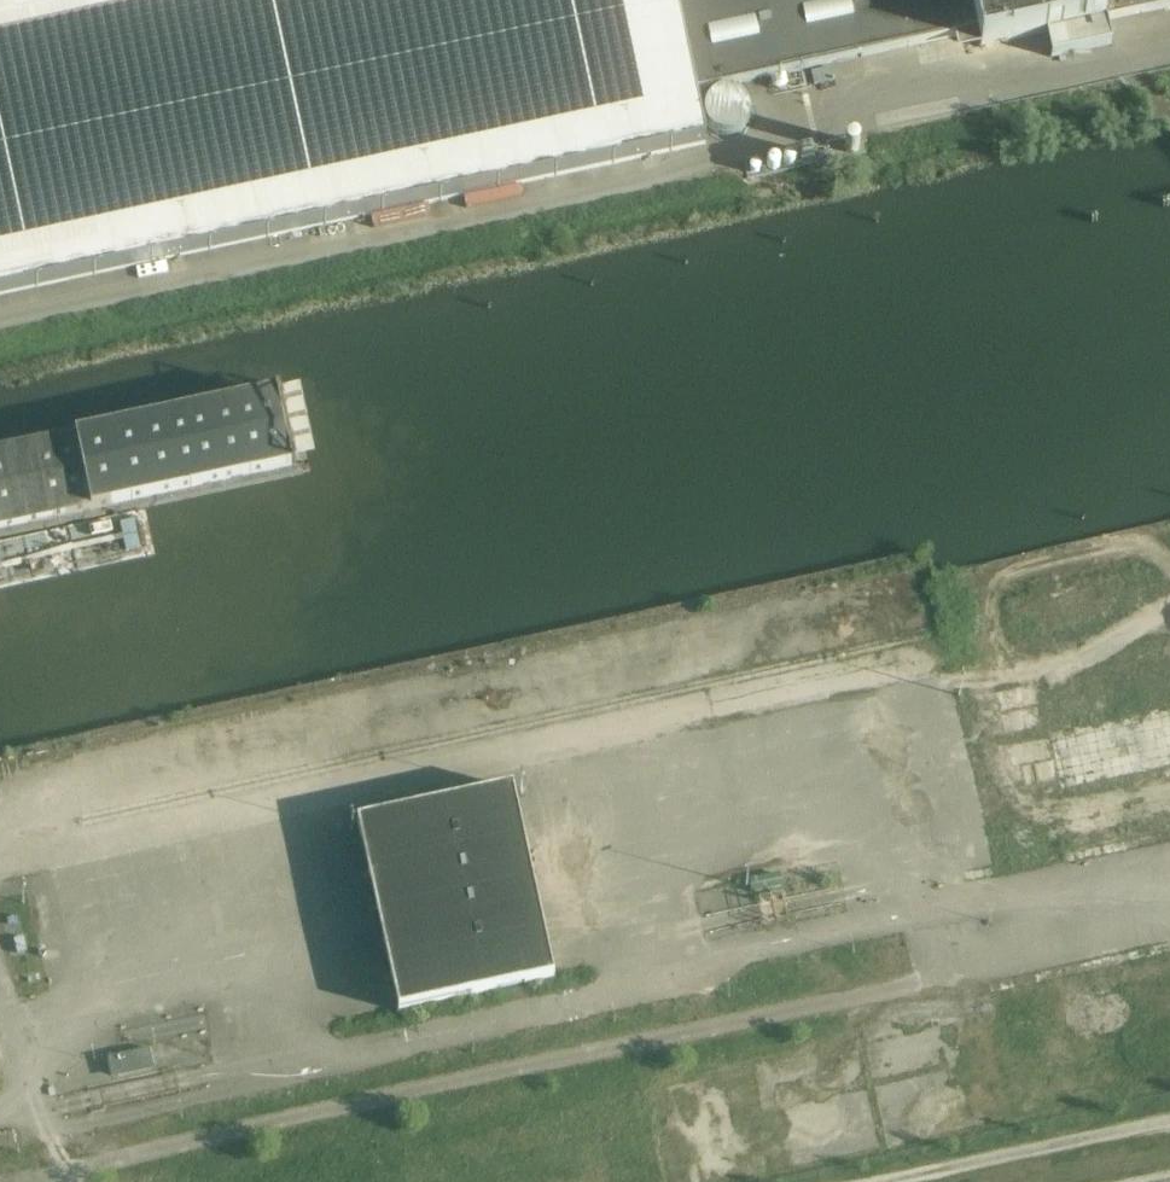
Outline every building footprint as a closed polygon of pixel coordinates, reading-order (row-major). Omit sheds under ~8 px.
[(0,3),(0,296),(705,144),(694,92),(674,0),(15,0),(0,3)] [(694,92),(976,32),(979,47),(1045,33),(1038,0),(674,0),(694,92)] [(1169,6),(1169,0),(1038,0),(1045,33),(1050,57),(1112,45),(1106,20),(1169,6)] [(704,113),(704,115),(704,117),(705,119),(705,120),(706,122),(707,126),(710,129),(711,130),(713,132),(714,133),(718,135),(721,136),(723,136),(727,137),(729,137),(731,136),(735,135),(737,134),(740,132),(742,131),(743,130),(744,128),(745,127),(746,125),(747,123),(748,122),(749,120),(749,118),(749,116),(749,114),(749,112),(749,110),(748,108),(747,104),(746,103),(745,101),(744,99),(742,98),(739,95),(736,94),(732,92),(730,92),(726,92),(722,92),(719,93),(715,95),(712,97),(710,99),(709,100),(708,102),(707,103),(706,105),(705,107),(705,109),(704,111),(704,113)] [(0,448),(0,539),(308,469),(287,387),(0,448)] [(554,978),(512,789),(357,823),(398,1012),(554,978)] [(150,1050),(107,1060),(111,1081),(155,1071),(150,1050)]
